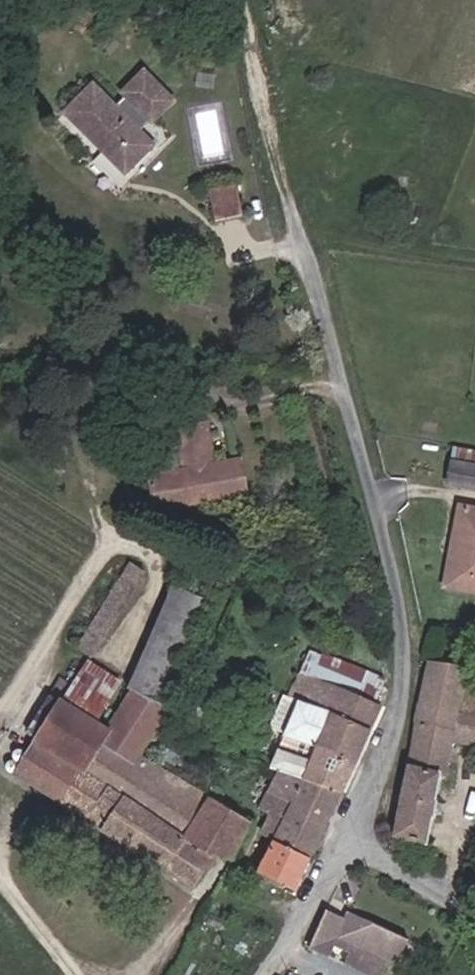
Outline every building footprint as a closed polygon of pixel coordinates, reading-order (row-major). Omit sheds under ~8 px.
[(181,103),(183,104),(205,84),(176,53),(153,75),(156,81),(145,90),(124,67),(93,98),(153,157),(183,128),(170,114),(181,103)] [(217,173),(225,210),(252,206),(245,169),(217,173)] [(172,508),(261,492),(254,456),(223,462),(216,422),(185,427),(192,467),(165,472),(172,508)] [(460,454),(448,490),(474,498),(474,459),(460,454)] [(474,607),(474,524),(465,521),(441,597),(474,607)] [(76,649),(90,658),(146,575),(132,567),(76,649)] [(166,709),(154,703),(202,601),(173,588),(125,691),(133,696),(111,739),(144,757),(166,709)] [(282,766),(342,788),(378,714),(385,699),(379,697),(389,674),(316,644),(301,676),(311,680),(288,728),(271,762),(282,766)] [(99,707),(114,682),(77,660),(66,680),(62,687),(99,707)] [(474,745),(474,667),(464,665),(462,674),(428,668),(393,847),(424,869),(444,773),(451,774),(457,742),(474,745)] [(18,731),(32,739),(62,687),(66,680),(51,673),(18,731)] [(277,724),(288,728),(311,680),(301,676),(277,724)] [(59,811),(64,804),(105,736),(89,727),(99,707),(62,687),(32,739),(8,780),(59,811)] [(237,855),(253,822),(143,758),(144,757),(111,739),(105,736),(64,804),(194,886),(215,854),(237,855)] [(278,834),(312,851),(342,788),(282,766),(264,802),(287,814),(278,834)] [(294,885),(297,884),(312,851),(278,834),(261,867),(294,885)] [(396,954),(349,930),(358,910),(337,900),(318,939),(371,967),(387,974),(396,954)]
